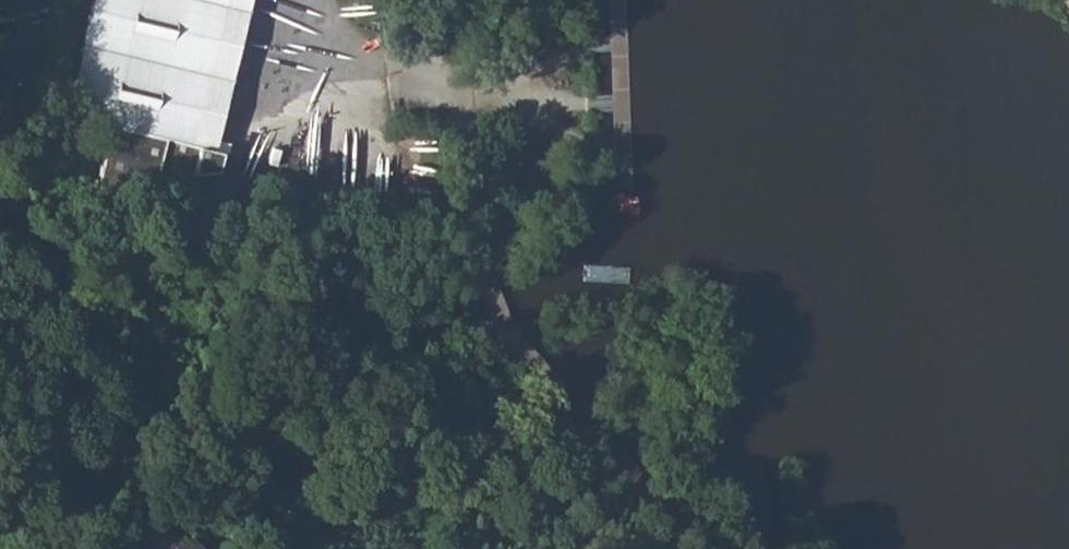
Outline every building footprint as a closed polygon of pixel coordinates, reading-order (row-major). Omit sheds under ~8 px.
[(57,117),(102,129),(87,192),(146,187),(147,180),(209,175),(213,155),(205,153),(208,143),(242,0),(85,0),(57,117)] [(205,153),(213,155),(216,144),(208,143),(205,153)] [(149,548),(203,548),(171,519),(145,545),(149,548)] [(277,539),(271,548),(294,548),(277,539)]
